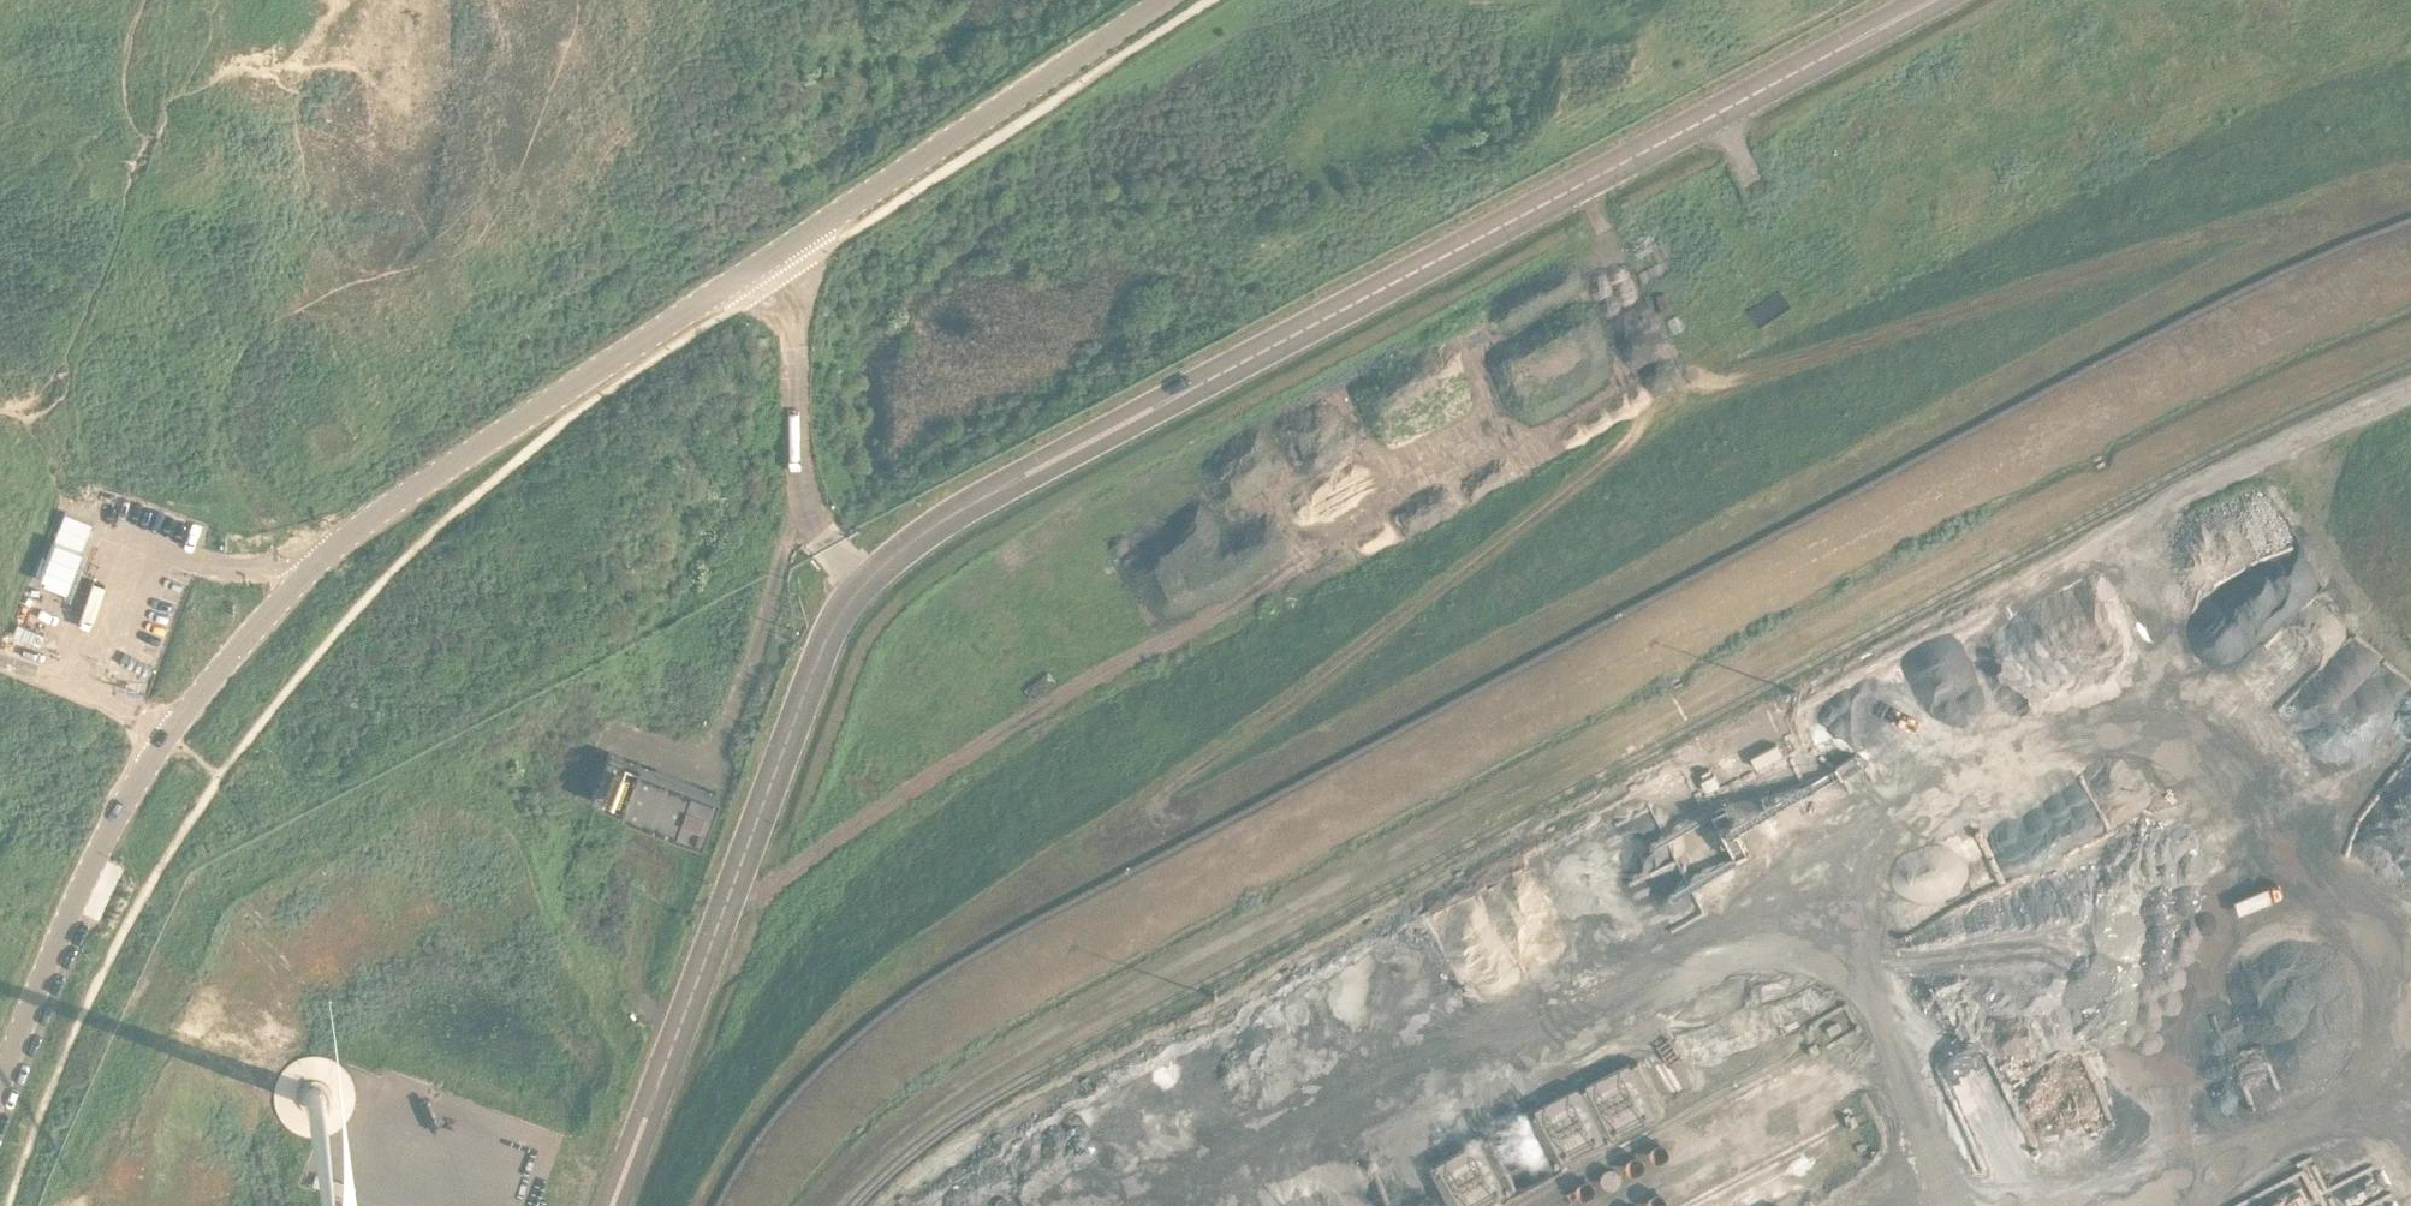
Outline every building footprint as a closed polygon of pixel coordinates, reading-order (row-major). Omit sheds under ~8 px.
[(765,336),(756,336),(757,346),(765,346),(765,336)] [(715,792),(606,750),(588,797),(697,839),(715,792)] [(1712,773),(1699,779),(1704,789),(1717,783),(1712,773)] [(1689,1014),(1723,1095),(1731,1092),(1739,1110),(1747,1106),(1752,1118),(1787,1103),(1781,1088),(1800,1081),(1789,1054),(1774,1061),(1745,991),(1689,1014)] [(342,1067),(341,1066),(338,1064),(334,1061),(331,1059),(327,1058),(324,1056),(320,1055),(316,1055),(312,1055),(308,1055),(304,1055),(300,1056),(297,1058),(293,1059),(290,1061),(286,1064),(283,1066),(281,1069),(278,1072),(276,1076),(274,1079),(273,1083),(272,1087),(271,1090),(271,1094),(271,1098),(272,1102),(272,1106),(273,1109),(275,1113),(277,1116),(279,1119),(281,1122),(284,1125),(287,1128),(290,1130),(293,1132),(296,1133),(300,1135),(304,1136),(307,1136),(311,1137),(315,1137),(317,1137),(320,1136),(324,1135),(328,1134),(331,1132),(335,1130),(338,1128),(341,1125),(344,1122),(346,1119),(348,1116),(350,1112),(351,1108),(352,1105),(353,1101),(353,1097),(353,1093),(353,1089),(352,1085),(351,1082),(349,1078),(347,1075),(345,1071),(343,1068),(342,1067)] [(1273,1064),(1260,1076),(1287,1106),(1300,1095),(1273,1064)] [(1435,1151),(1459,1205),(1468,1205),(1560,1166),(1543,1128),(1558,1121),(1551,1105),(1573,1096),(1571,1092),(1435,1151)]
